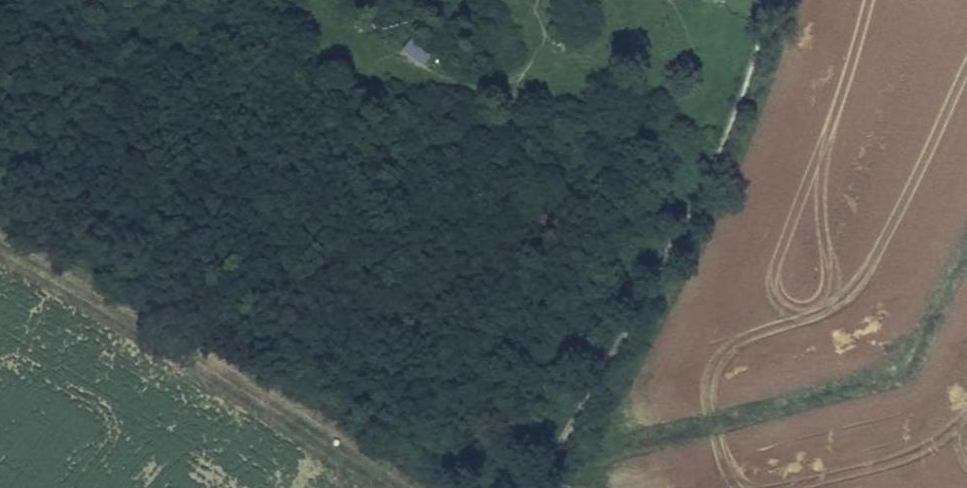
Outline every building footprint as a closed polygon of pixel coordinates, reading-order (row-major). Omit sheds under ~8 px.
[(413,35),(401,51),(423,67),(435,51),(413,35)]
